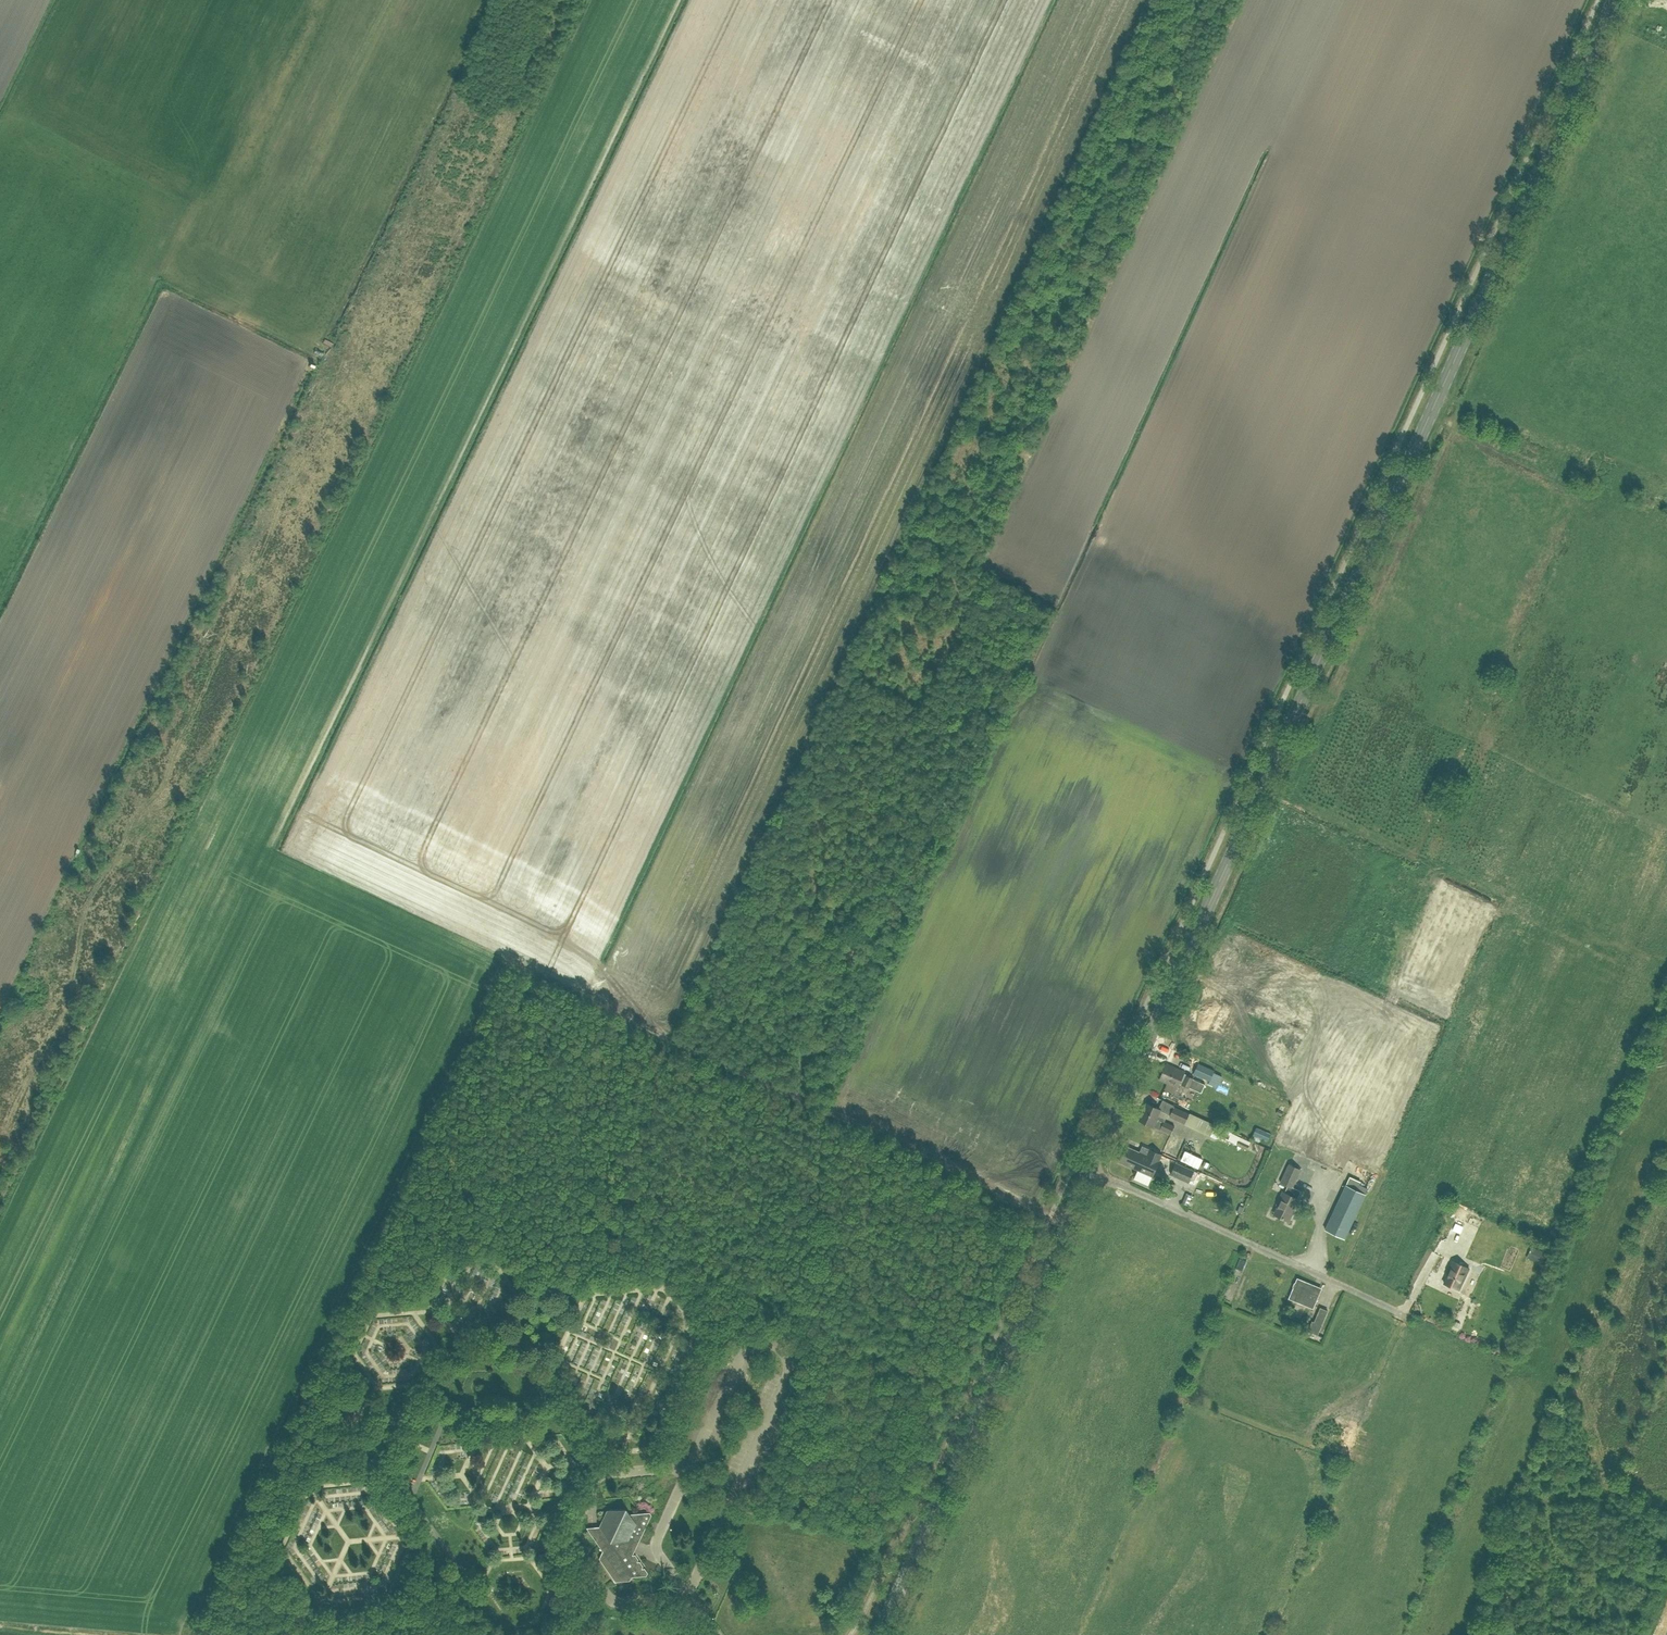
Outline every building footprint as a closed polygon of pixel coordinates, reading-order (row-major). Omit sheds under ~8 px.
[(1178,1088),(1180,1083),(1189,1087),(1202,1093),(1206,1085),(1184,1074),(1185,1072),(1167,1063),(1159,1079),(1178,1088)] [(1217,1087),(1222,1077),(1214,1073),(1215,1070),(1199,1063),(1194,1074),(1210,1081),(1209,1083),(1217,1087)] [(1160,1111),(1170,1115),(1169,1117),(1185,1124),(1185,1125),(1210,1136),(1215,1125),(1190,1113),(1190,1114),(1174,1107),(1175,1106),(1163,1100),(1159,1108),(1161,1109),(1160,1111)] [(1160,1111),(1161,1109),(1159,1108),(1146,1103),(1139,1119),(1153,1126),(1154,1126),(1160,1129),(1161,1128),(1171,1133),(1174,1126),(1164,1121),(1165,1119),(1158,1116),(1160,1111)] [(1257,1128),(1254,1135),(1267,1141),(1271,1134),(1257,1128)] [(1225,1140),(1246,1146),(1248,1139),(1228,1133),(1225,1140)] [(1162,1154),(1142,1146),(1140,1152),(1127,1146),(1120,1162),(1152,1176),(1162,1154)] [(1198,1169),(1202,1160),(1185,1152),(1181,1161),(1198,1169)] [(1189,1183),(1194,1171),(1176,1163),(1170,1175),(1189,1183)] [(1297,1198),(1301,1191),(1293,1187),(1301,1169),(1289,1164),(1281,1182),(1288,1185),(1285,1192),(1283,1191),(1277,1204),(1278,1205),(1274,1213),(1282,1217),(1281,1218),(1289,1221),(1299,1199),(1297,1198)] [(1359,1185),(1361,1181),(1350,1176),(1346,1186),(1364,1195),(1367,1188),(1359,1185)] [(1345,1239),(1366,1196),(1364,1195),(1346,1186),(1326,1230),(1345,1239)] [(1188,1205),(1192,1196),(1186,1193),(1182,1203),(1188,1205)] [(1272,1204),(1267,1213),(1273,1215),(1277,1207),(1272,1204)] [(1526,1257),(1542,1264),(1547,1253),(1543,1251),(1544,1248),(1533,1243),(1526,1257)] [(1459,1289),(1468,1268),(1453,1261),(1446,1274),(1448,1275),(1444,1283),(1459,1289)] [(1313,1308),(1321,1289),(1297,1279),(1289,1298),(1313,1308)] [(1314,1322),(1321,1325),(1328,1310),(1320,1307),(1314,1322)] [(344,1422),(351,1422),(354,1415),(350,1410),(343,1410),(340,1417),(344,1422)] [(506,1466),(510,1453),(501,1450),(497,1463),(506,1466)] [(628,1514),(625,1509),(607,1510),(599,1527),(586,1528),(602,1551),(599,1558),(615,1582),(629,1580),(631,1577),(646,1576),(647,1573),(633,1552),(651,1515),(649,1512),(628,1514)] [(539,1561),(560,1557),(559,1551),(538,1554),(539,1561)]
